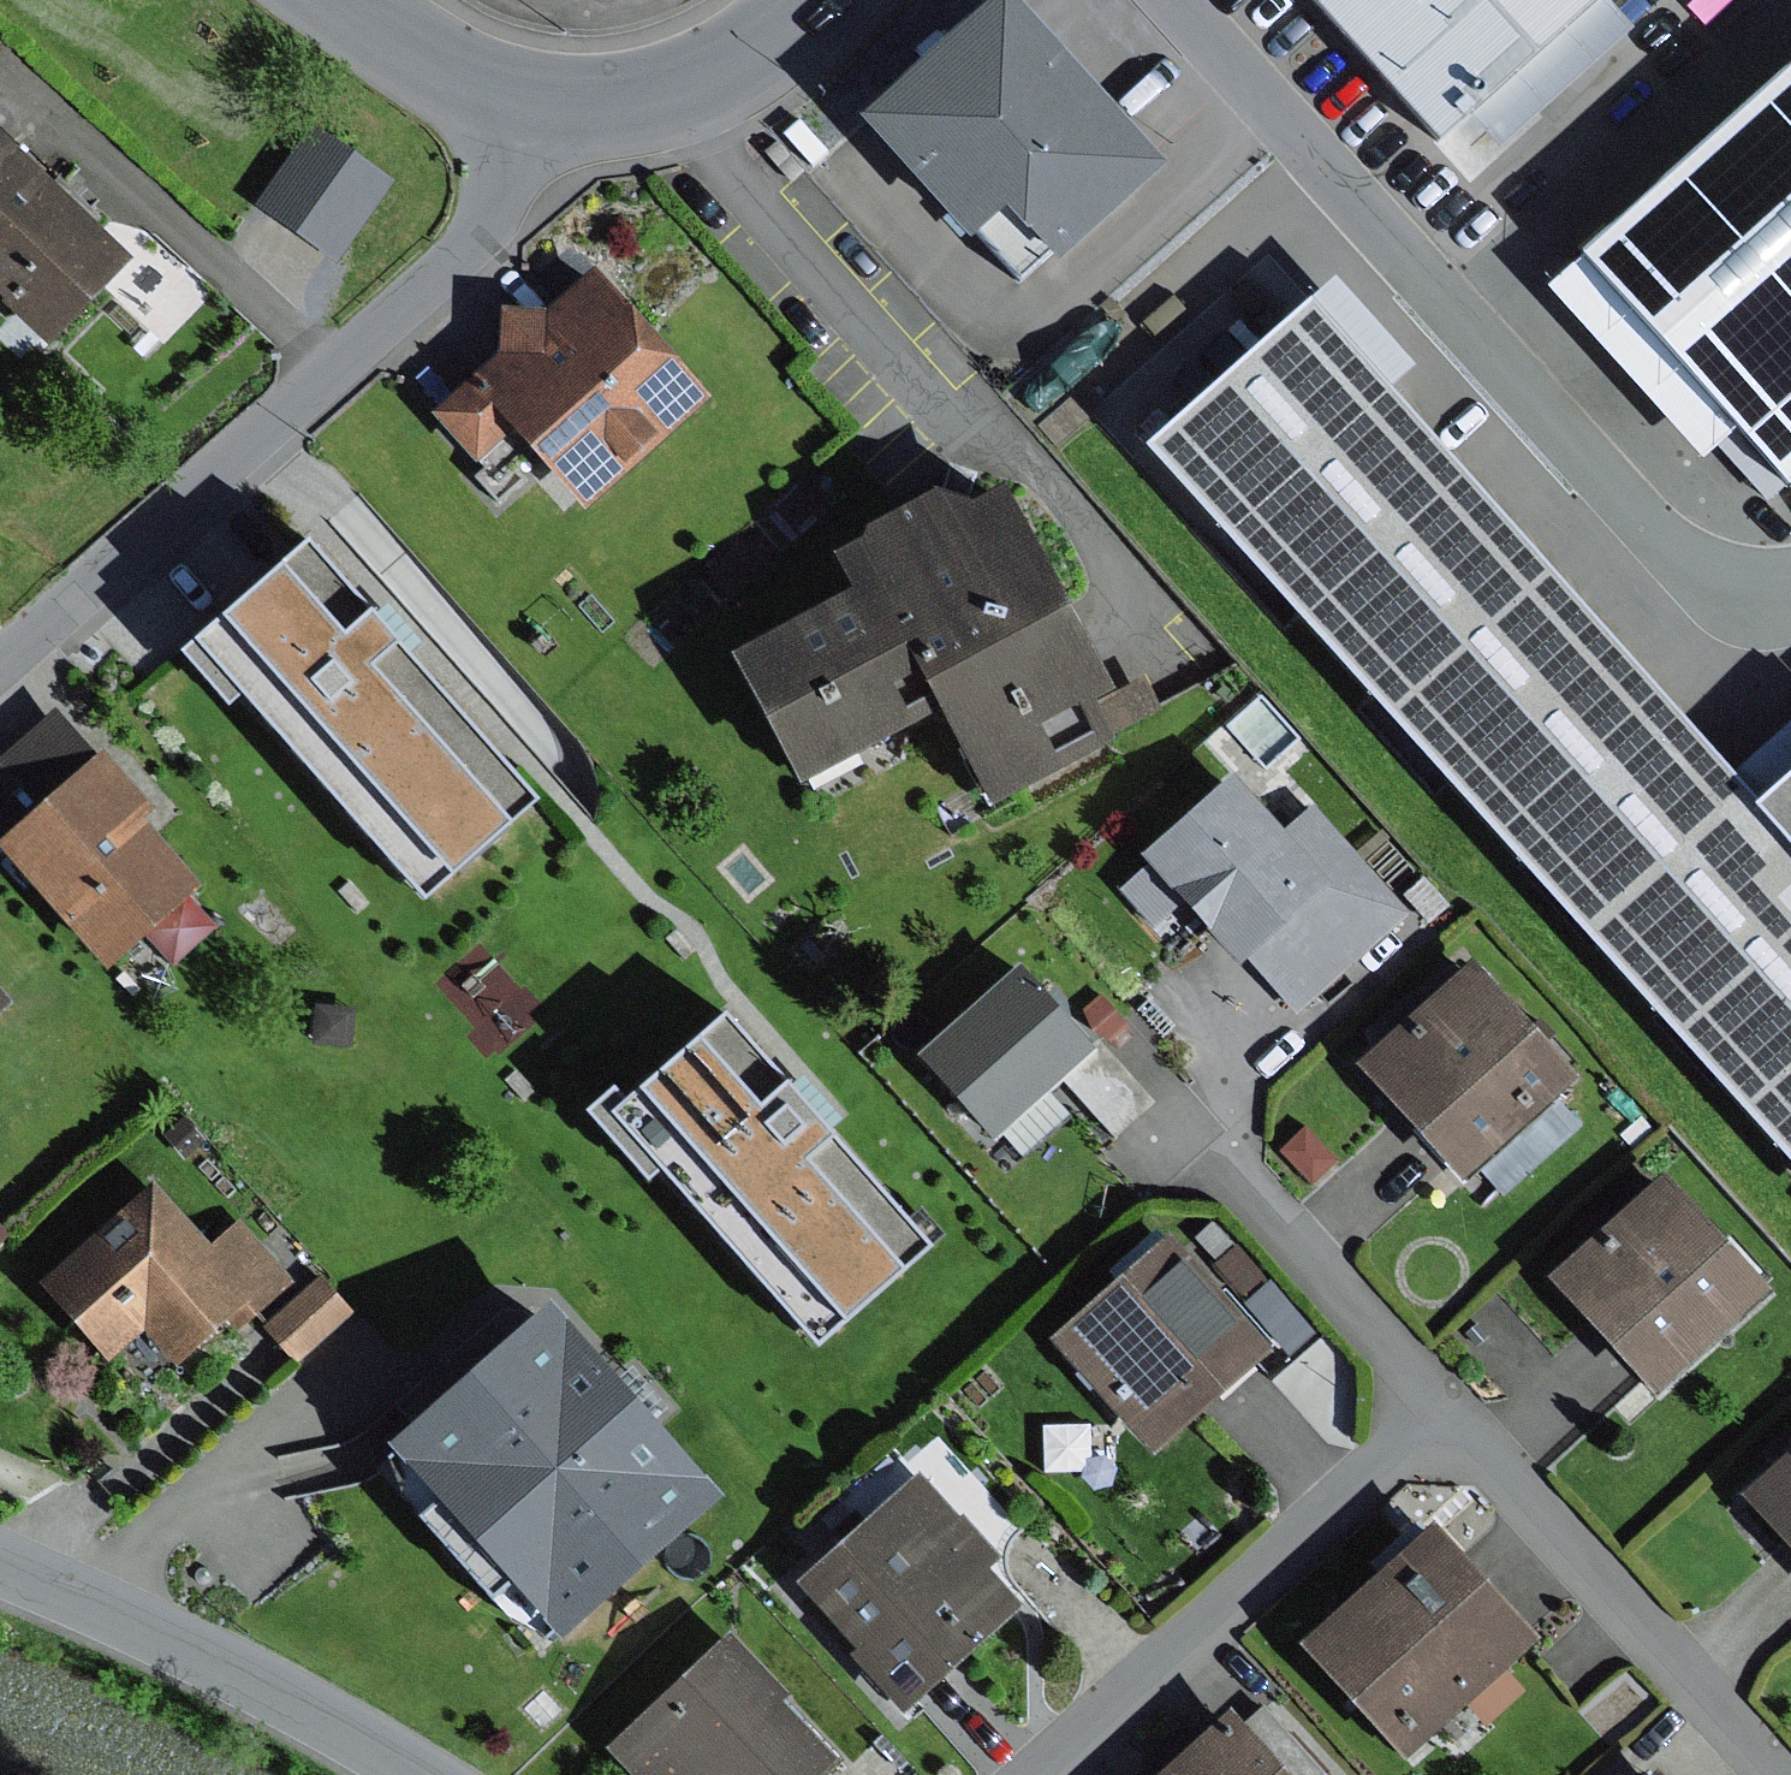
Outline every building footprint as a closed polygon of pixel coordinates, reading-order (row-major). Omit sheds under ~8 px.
[(1434,144),(1467,116),(1595,0),(1304,0),(1434,144)] [(1601,0),(1595,0),(1467,116),(1500,152),(1631,33),(1601,0)] [(1153,173),(998,1),(859,126),(1014,297),(1153,173)] [(1567,261),(1573,264),(1726,438),(1780,496),(1790,487),(1790,60),(1567,261)] [(310,126),(254,207),(336,262),(391,181),(310,126)] [(0,145),(0,245),(50,192),(0,145)] [(50,192),(0,245),(0,308),(42,349),(125,264),(50,192)] [(1726,438),(1573,264),(1542,291),(1696,465),(1726,438)] [(494,361),(430,417),(472,464),(503,436),(580,521),(709,406),(591,274),(542,317),(498,313),(494,361)] [(1145,450),(1790,1173),(1790,775),(1754,809),(1730,783),(1304,309),(1145,450)] [(843,604),(726,666),(791,789),(930,716),(983,817),(1103,754),(1083,718),(1105,706),(995,500),(964,516),(922,502),(856,537),(850,549),(822,564),(843,604)] [(300,554),(188,652),(418,911),(530,813),(379,644),(300,554)] [(1145,684),(1105,706),(1083,718),(1103,754),(1164,720),(1145,684)] [(0,753),(0,865),(97,976),(195,891),(137,825),(150,813),(55,705),(0,753)] [(1730,783),(1754,809),(1790,775),(1790,728),(1730,783)] [(1226,782),(1137,861),(1233,968),(1243,960),(1295,1018),(1412,915),(1310,801),(1273,834),(1226,782)] [(1465,970),(1352,1069),(1455,1184),(1567,1084),(1465,970)] [(1015,973),(912,1066),(987,1148),(1061,1082),(1090,1057),(1015,973)] [(1100,995),(1071,1019),(1096,1047),(1124,1022),(1100,995)] [(352,1010),(314,1007),(311,1045),(349,1047),(352,1010)] [(712,1029),(608,1121),(814,1354),(918,1263),(795,1124),(712,1029)] [(1090,1057),(1061,1082),(1112,1141),(1152,1106),(1101,1048),(1090,1057)] [(183,1118),(161,1136),(181,1161),(203,1143),(183,1118)] [(1305,1129),(1280,1153),(1310,1185),(1335,1161),(1305,1129)] [(1661,1180),(1548,1281),(1652,1397),(1765,1296),(1661,1180)] [(148,1190),(36,1290),(103,1365),(140,1332),(173,1370),(225,1324),(235,1335),(292,1284),(240,1226),(207,1255),(148,1190)] [(1167,1243),(1048,1345),(1149,1463),(1268,1361),(1167,1243)] [(319,1281),(263,1331),(296,1368),(352,1318),(319,1281)] [(402,1423),(410,1432),(535,1320),(522,1309),(500,1311),(392,1410),(402,1423)] [(410,1432),(377,1461),(550,1652),(711,1507),(538,1316),(535,1320),(410,1432)] [(1738,1502),(1790,1561),(1790,1454),(1738,1502)] [(909,1476),(788,1590),(850,1655),(842,1663),(898,1723),(1016,1611),(981,1575),(993,1564),(909,1476)] [(1428,1533),(1295,1654),(1399,1767),(1532,1646),(1428,1533)] [(727,1639),(611,1755),(631,1774),(821,1774),(832,1764),(777,1710),(787,1700),(727,1639)] [(1160,1774),(1162,1774),(1322,1774),(1261,1706),(1235,1729),(1224,1717),(1160,1774)]
